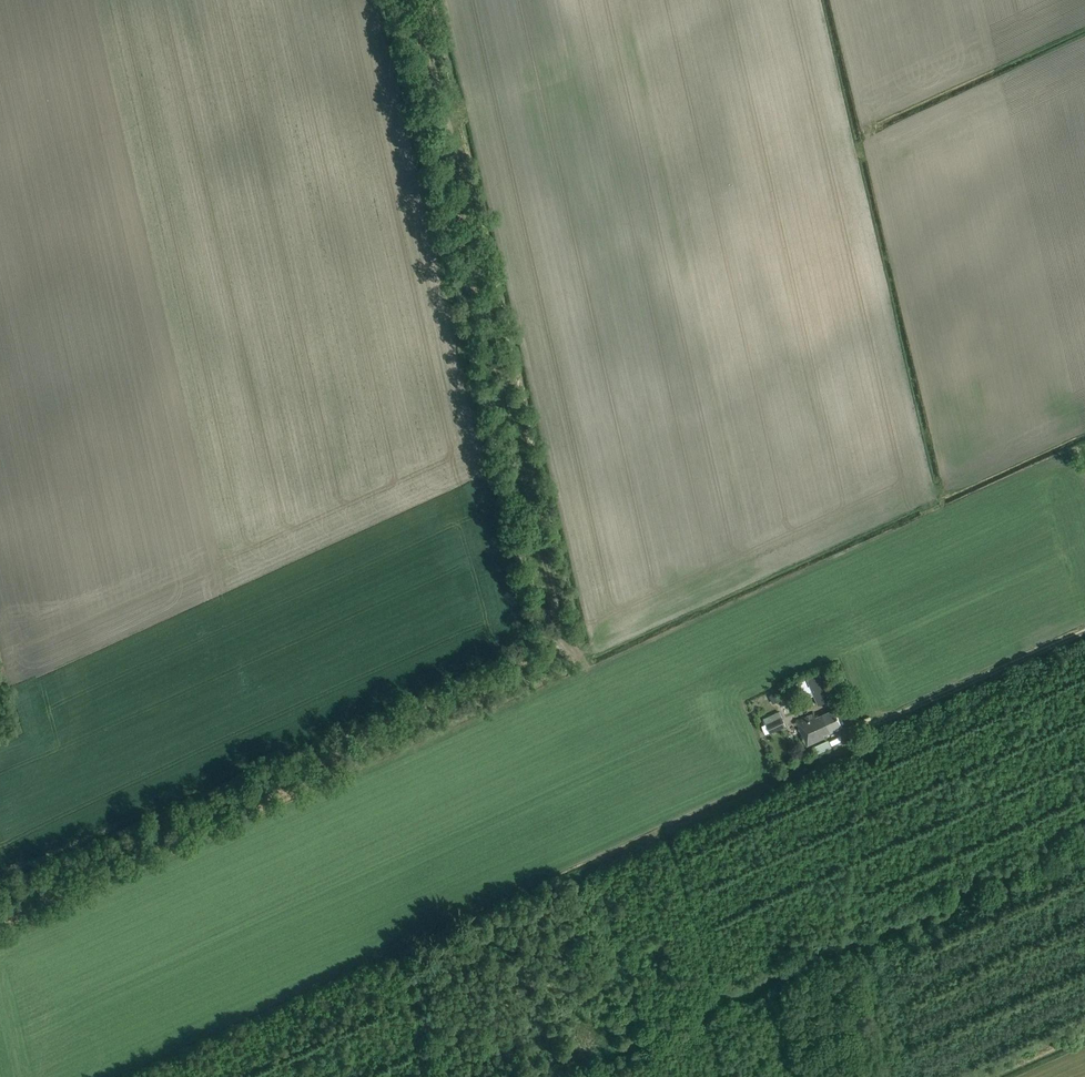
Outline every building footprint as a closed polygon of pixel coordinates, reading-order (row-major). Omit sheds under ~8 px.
[(824,735),(842,727),(834,710),(816,718),(814,714),(796,722),(807,746),(825,738),(824,735)] [(768,735),(784,728),(781,719),(764,726),(768,735)] [(815,746),(817,750),(828,746),(826,741),(815,746)]
